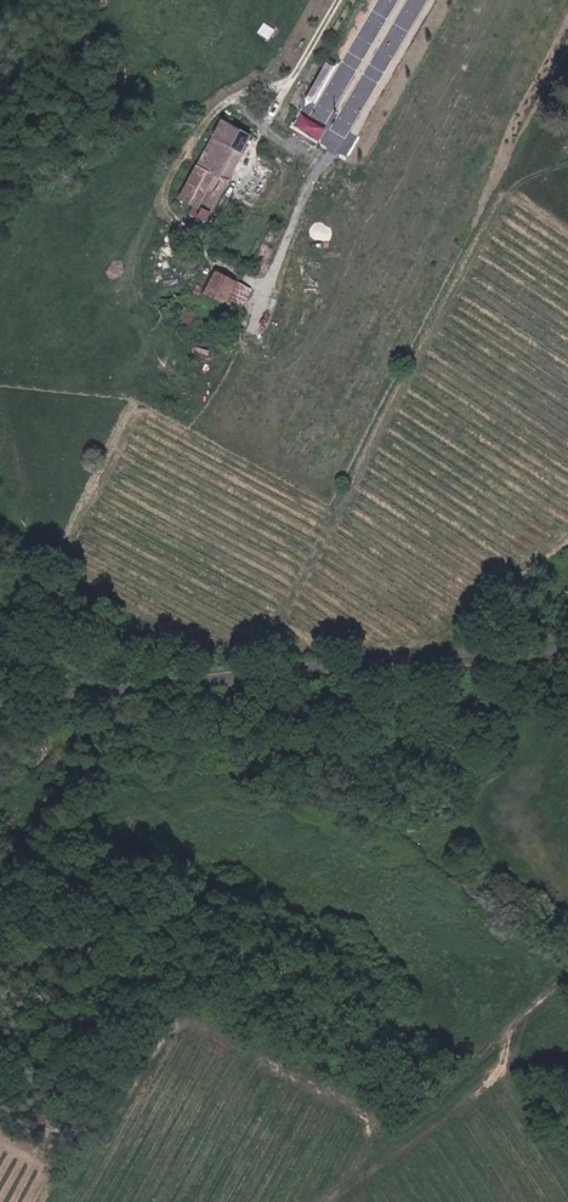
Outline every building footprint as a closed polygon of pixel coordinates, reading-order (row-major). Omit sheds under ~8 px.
[(344,151),(368,99),(350,90),(347,95),(329,86),(338,66),(323,59),(305,98),(315,102),(309,115),(326,123),(318,139),(344,151)] [(187,211),(203,219),(251,135),(221,118),(175,198),(190,207),(187,211)] [(229,278),(212,268),(200,288),(218,299),(229,278)]
